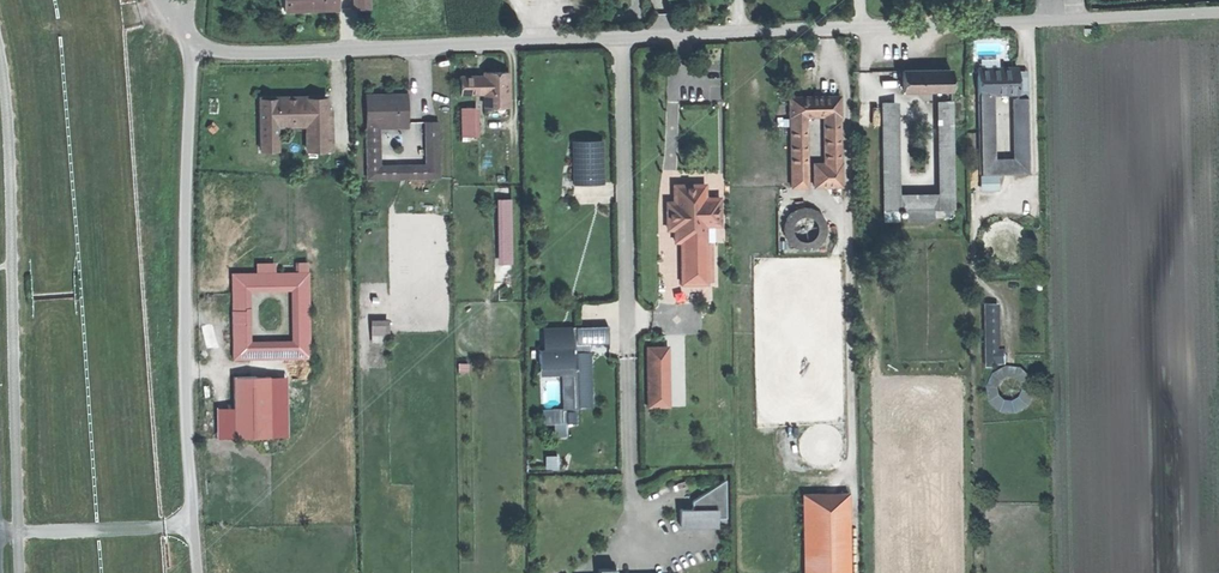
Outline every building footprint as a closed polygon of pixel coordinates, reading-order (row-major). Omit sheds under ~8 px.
[(285,11),(339,8),(338,0),(285,0),(285,11)] [(996,66),(996,57),(978,59),(979,67),(996,66)] [(952,69),(903,69),(903,89),(942,88),(952,88),(952,69)] [(1019,69),(978,70),(980,95),(991,95),(1020,94),(1019,69)] [(483,94),(483,105),(507,104),(507,73),(483,73),(483,77),(483,94)] [(483,94),(483,77),(459,77),(459,95),(483,94)] [(952,88),(942,88),(942,101),(952,101),(952,88)] [(408,93),(366,94),(368,178),(399,178),(398,167),(378,167),(377,122),(409,122),(408,93)] [(1006,175),(1005,163),(994,163),(991,95),(980,95),(983,175),(1006,175)] [(839,96),(788,98),(788,117),(789,117),(794,117),(833,116),(840,116),(839,96)] [(326,99),(259,100),(260,153),(277,154),(276,120),(307,120),(308,153),(329,153),(329,118),(326,117),(326,99)] [(1019,163),(1020,175),(1031,176),(1028,99),(1017,99),(1019,163)] [(952,101),(942,101),(944,207),(955,207),(952,101)] [(893,104),(882,104),(886,209),(907,209),(933,209),(933,198),(897,198),(893,104)] [(460,109),(461,137),(473,137),(473,109),(460,109)] [(813,187),(841,187),(840,116),(833,116),(834,122),(829,122),(830,168),(813,168),(813,187)] [(793,120),(794,117),(789,117),(791,187),(801,187),(799,119),(793,120)] [(426,121),(426,147),(441,147),(440,121),(426,121)] [(603,185),(602,140),(572,141),(573,185),(603,185)] [(426,147),(426,167),(430,167),(430,178),(441,178),(441,147),(426,147)] [(1020,175),(1019,163),(1005,163),(1006,175),(1020,175)] [(409,178),(409,167),(398,167),(399,178),(409,178)] [(409,178),(430,178),(430,167),(426,167),(409,167),(409,178)] [(681,241),(682,283),(706,283),(705,225),(714,224),(715,219),(719,219),(719,197),(707,197),(705,201),(701,198),(701,184),(673,185),(674,206),(667,207),(667,221),(674,228),(674,242),(681,241)] [(509,200),(500,200),(501,264),(511,264),(509,200)] [(933,209),(907,209),(907,219),(933,219),(933,209)] [(312,357),(310,272),(233,273),(235,359),(293,358),(312,357)] [(983,301),(985,365),(1006,365),(1005,350),(999,350),(998,301),(983,301)] [(390,324),(372,324),(372,333),(390,333),(390,324)] [(609,343),(609,326),(576,326),(576,343),(572,343),(573,348),(539,349),(539,366),(573,366),(574,407),(589,407),(589,392),(591,392),(591,384),(589,383),(588,383),(588,361),(590,361),(589,352),(584,352),(584,344),(609,343)] [(666,347),(648,347),(649,407),(667,407),(666,347)] [(312,357),(293,358),(293,378),(312,378),(312,357)] [(990,369),(991,399),(1000,399),(999,381),(1025,380),(1025,368),(990,369)] [(237,439),(271,439),(270,378),(235,378),(237,439)] [(574,411),(566,411),(566,423),(575,423),(574,411)] [(681,511),(682,528),(719,527),(718,519),(727,519),(726,481),(693,503),(693,511),(681,511)] [(804,495),(805,572),(850,572),(849,494),(804,495)]
